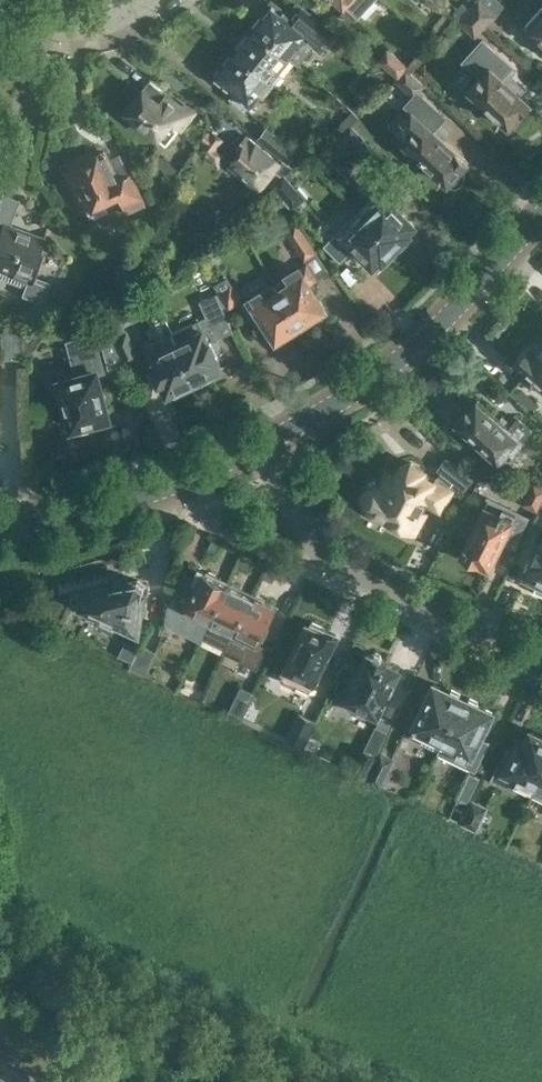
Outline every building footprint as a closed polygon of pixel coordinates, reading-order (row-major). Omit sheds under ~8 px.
[(357,17),(367,7),(375,0),(339,0),(357,17)] [(486,26),(506,5),(500,0),(477,0),(468,9),(486,26)] [(291,58),(296,62),(313,42),(320,48),(333,31),(300,4),(290,16),(273,2),(262,16),(259,16),(255,21),(255,23),(253,26),(291,58)] [(520,30),(540,49),(541,47),(541,6),(520,30)] [(486,26),(468,9),(458,20),(476,37),(486,26)] [(253,26),(235,48),(275,81),(282,73),(280,72),(291,58),(253,26)] [(378,59),(398,77),(406,68),(408,65),(389,47),(378,59)] [(275,81),(235,48),(232,52),(228,53),(225,57),(225,61),(215,73),(236,90),(231,96),(245,107),(258,92),(263,96),(275,81)] [(524,113),(522,111),(531,102),(484,59),(475,69),(482,76),(470,89),(511,128),(524,113)] [(406,68),(398,77),(395,81),(414,97),(425,85),(406,68)] [(144,88),(135,99),(132,100),(128,104),(129,106),(125,110),(158,136),(158,135),(166,141),(177,127),(181,130),(193,115),(166,93),(167,92),(150,79),(143,87),(144,88)] [(468,161),(420,116),(412,108),(402,119),(414,131),(406,141),(414,149),(416,153),(447,183),(449,181),(453,184),(455,185),(459,185),(461,184),(463,182),(465,179),(465,176),(465,173),(462,167),(468,161)] [(340,136),(361,157),(372,146),(351,125),(340,136)] [(281,156),(289,162),(290,161),(294,164),(301,155),(297,152),(298,150),(267,126),(258,138),(281,156)] [(211,159),(217,164),(225,154),(218,149),(224,141),(214,133),(205,129),(199,138),(204,141),(197,150),(211,159)] [(291,164),(289,162),(281,156),(278,160),(247,135),(238,146),(242,149),(229,164),(249,181),(242,190),(253,199),(275,170),(280,174),(291,164)] [(62,163),(82,207),(115,192),(120,204),(138,196),(128,173),(115,178),(103,151),(90,156),(88,151),(62,163)] [(3,190),(3,191),(12,167),(0,163),(0,198),(3,190)] [(291,164),(280,174),(281,175),(273,183),(291,207),(302,197),(297,190),(299,188),(286,173),(294,166),(291,164)] [(26,285),(23,294),(40,300),(46,283),(30,277),(45,236),(11,224),(21,197),(3,191),(3,190),(0,198),(0,276),(26,285)] [(358,210),(395,247),(409,234),(407,232),(414,224),(382,192),(372,202),(369,199),(358,210)] [(395,247),(358,210),(347,221),(350,224),(341,234),(337,231),(324,245),(341,261),(354,247),(373,265),(380,258),(382,261),(395,247)] [(274,283),(303,327),(313,320),(312,315),(324,308),(309,283),(329,271),(295,219),(283,226),(307,262),(274,283)] [(228,306),(241,298),(232,283),(231,283),(227,277),(215,285),(228,306)] [(303,327),(274,283),(250,298),(276,338),(289,330),(294,332),(303,327)] [(172,332),(195,382),(213,373),(212,373),(222,368),(216,355),(218,354),(212,340),(233,329),(215,293),(198,301),(206,316),(172,332)] [(114,335),(109,324),(99,325),(109,366),(127,362),(114,335)] [(1,365),(19,365),(18,326),(0,326),(0,327),(1,365)] [(114,335),(127,362),(128,363),(140,358),(126,330),(114,335)] [(195,382),(172,332),(146,345),(155,365),(152,366),(159,381),(161,380),(167,393),(177,388),(178,390),(195,382)] [(540,341),(534,348),(531,344),(515,362),(541,386),(541,342),(540,341)] [(92,348),(70,353),(73,367),(82,365),(84,372),(60,378),(73,426),(110,417),(92,348)] [(507,444),(514,451),(524,440),(478,399),(471,407),(469,406),(456,421),(496,457),(507,444)] [(384,480),(382,485),(378,483),(374,483),(370,485),(366,488),(365,490),(363,495),(363,499),(365,503),(368,506),(370,508),(415,531),(425,510),(422,508),(425,502),(441,510),(453,487),(449,485),(451,482),(454,479),(465,487),(474,475),(445,454),(436,466),(440,469),(437,472),(434,478),(422,472),(424,468),(411,461),(402,463),(391,484),(384,480)] [(537,511),(541,501),(541,493),(530,488),(523,504),(537,511)] [(461,554),(489,568),(503,538),(511,542),(514,536),(517,538),(527,519),(503,507),(498,516),(483,509),(461,554)] [(541,544),(540,544),(531,562),(533,563),(527,575),(538,581),(534,589),(541,593),(541,543),(541,544)] [(209,624),(229,583),(204,571),(193,593),(173,584),(166,622),(178,628),(184,617),(195,622),(190,634),(203,639),(203,638),(209,624)] [(120,629),(129,629),(136,628),(145,584),(138,577),(72,594),(72,598),(99,612),(97,616),(120,629)] [(203,638),(226,649),(252,594),(229,583),(209,624),(203,638)] [(252,594),(226,649),(238,654),(237,658),(239,662),(243,664),(248,663),(251,660),(277,606),(252,594)] [(298,679),(312,685),(336,636),(323,630),(325,627),(311,620),(309,623),(308,622),(282,676),(283,676),(285,680),(289,683),(294,681),(296,683),(298,679)] [(131,666),(145,673),(156,650),(141,644),(131,666)] [(365,709),(377,715),(385,698),(386,698),(395,681),(393,680),(399,668),(388,662),(389,661),(381,657),(381,651),(376,650),(368,655),(345,700),(346,700),(347,703),(348,706),(349,709),(352,711),(356,712),(360,712),(363,711),(365,709)] [(438,750),(464,697),(434,683),(414,726),(415,726),(410,737),(438,750)] [(228,710),(243,717),(254,694),(239,687),(228,710)] [(464,697),(438,750),(437,752),(475,771),(490,741),(481,737),(493,712),(464,697)] [(283,735),(303,744),(315,719),(295,709),(283,735)] [(541,774),(541,735),(531,730),(525,742),(519,739),(513,751),(507,748),(493,777),(516,788),(520,778),(536,786),(541,774)] [(352,770),(367,777),(378,755),(363,748),(352,770)] [(378,755),(367,777),(367,779),(381,786),(395,757),(381,750),(378,755)] [(469,773),(458,797),(468,801),(479,777),(469,773)] [(461,822),(478,830),(489,806),(472,798),(461,822)] [(39,1079),(0,1061),(0,1081),(38,1081),(39,1079)]
